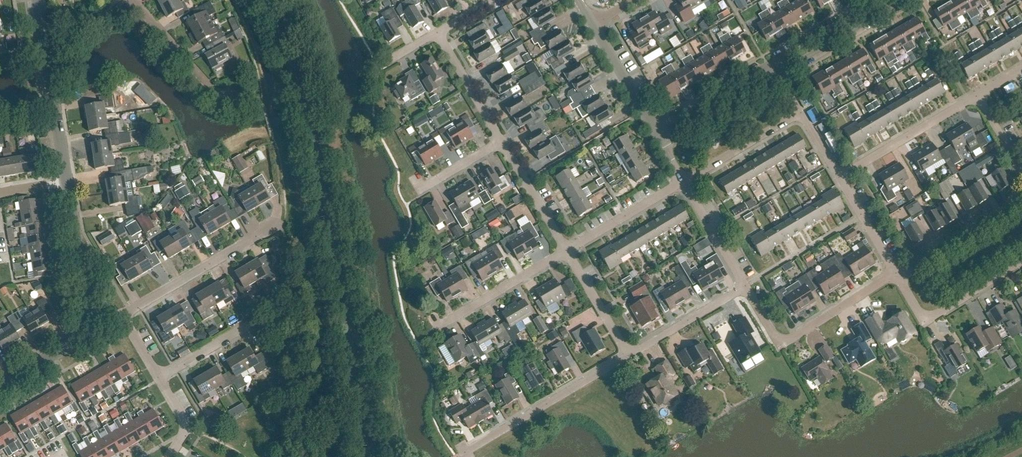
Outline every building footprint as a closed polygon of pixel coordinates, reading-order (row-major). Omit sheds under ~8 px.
[(177,0),(176,0),(161,8),(167,18),(175,14),(178,19),(189,13),(186,8),(183,10),(177,0)] [(424,22),(415,7),(420,4),(418,0),(408,0),(405,2),(409,9),(404,12),(413,28),(424,22)] [(447,8),(442,0),(428,0),(437,15),(447,8)] [(542,0),(537,0),(529,5),(526,0),(525,0),(515,6),(519,11),(525,8),(531,18),(532,17),(533,17),(547,9),(542,0)] [(693,0),(678,0),(680,4),(675,7),(676,10),(684,22),(685,24),(695,18),(694,17),(691,11),(697,8),(693,0)] [(740,10),(747,6),(744,0),(736,0),(734,1),(740,10)] [(795,3),(790,6),(787,0),(784,0),(782,2),(795,24),(804,18),(795,3)] [(806,0),(800,0),(795,3),(804,18),(814,13),(806,0)] [(828,0),(816,0),(821,8),(830,3),(828,0)] [(965,0),(955,0),(953,1),(962,16),(967,14),(971,21),(976,18),(965,0)] [(981,6),(977,0),(965,0),(976,18),(980,15),(976,8),(981,6)] [(981,6),(983,9),(987,6),(984,0),(977,0),(981,6)] [(957,19),(962,16),(953,1),(944,7),(957,29),(961,26),(957,19)] [(189,35),(190,36),(212,23),(209,17),(216,13),(210,2),(194,11),(197,16),(186,22),(192,33),(189,35)] [(795,24),(782,2),(777,4),(781,11),(776,14),(785,29),(795,24)] [(952,32),(957,29),(944,7),(934,12),(943,28),(948,25),(952,32)] [(401,36),(394,25),(400,21),(392,8),(381,15),(387,24),(380,28),(389,43),(401,36)] [(542,27),(555,19),(549,8),(547,9),(533,17),(539,28),(529,34),(533,39),(545,32),(542,27)] [(785,29),(776,14),(772,17),(768,10),(763,13),(776,35),(785,29)] [(654,12),(643,19),(652,34),(659,30),(662,35),(672,29),(665,17),(659,20),(654,12)] [(776,35),(763,13),(758,15),(762,22),(757,25),(766,40),(776,35)] [(1021,23),(1019,17),(1014,20),(1017,26),(1021,23)] [(229,21),(233,32),(239,29),(235,18),(229,21)] [(925,43),(930,40),(917,18),(907,24),(916,39),(921,36),(925,43)] [(507,19),(498,24),(503,34),(512,28),(507,19)] [(646,38),(652,34),(643,19),(632,25),(635,30),(630,34),(639,49),(649,43),(646,38)] [(1011,29),(1016,26),(1013,20),(1008,23),(1011,29)] [(215,28),(212,23),(190,36),(195,46),(210,38),(213,44),(224,38),(218,26),(215,28)] [(475,51),(489,43),(491,42),(485,32),(488,30),(484,24),(478,28),(481,33),(468,41),(474,51),(475,51)] [(912,42),(916,39),(907,24),(898,29),(911,51),(916,49),(912,42)] [(911,51),(898,29),(889,35),(898,50),(902,47),(906,54),(911,51)] [(998,38),(1003,35),(999,29),(994,31),(998,38)] [(233,33),(238,42),(244,38),(239,30),(233,33)] [(689,39),(695,36),(691,30),(686,33),(689,39)] [(545,32),(533,39),(531,40),(534,46),(538,44),(541,49),(547,45),(550,51),(552,50),(566,41),(560,31),(548,38),(545,32)] [(1021,48),(1021,35),(1020,31),(1010,37),(1018,50),(1021,48)] [(992,41),(997,38),(993,32),(988,35),(992,41)] [(728,33),(723,36),(736,58),(746,53),(737,37),(732,40),(728,33)] [(680,42),(684,40),(680,34),(676,36),(680,42)] [(893,53),(898,50),(889,35),(879,40),(892,62),(897,60),(893,53)] [(667,40),(672,48),(679,44),(674,36),(667,40)] [(736,58),(723,36),(719,39),(723,46),(718,49),(727,64),(736,58)] [(1008,56),(1018,50),(1010,37),(1000,43),(1008,56)] [(229,46),(224,38),(213,44),(216,50),(205,55),(212,68),(231,58),(226,48),(229,46)] [(501,50),(504,56),(523,45),(520,39),(501,50)] [(888,65),(892,62),(879,40),(870,46),(878,61),(883,58),(888,65)] [(978,49),(983,46),(979,40),(974,43),(978,49)] [(566,41),(552,50),(555,55),(545,60),(549,66),(550,65),(553,71),(554,71),(564,65),(566,64),(563,58),(575,51),(568,41),(567,42),(566,41)] [(7,50),(19,48),(18,42),(6,43),(7,50)] [(489,44),(489,43),(475,51),(475,52),(473,53),(479,63),(496,54),(489,44)] [(972,52),(977,49),(973,43),(968,46),(972,52)] [(999,62),(1008,56),(1000,43),(991,49),(999,62)] [(727,64),(718,49),(713,51),(709,44),(705,47),(718,69),(727,64)] [(718,69),(705,47),(700,50),(704,57),(699,60),(708,75),(718,69)] [(519,55),(516,49),(502,57),(506,63),(519,55)] [(989,67),(999,62),(991,49),(981,54),(989,67)] [(863,50),(853,56),(862,71),(867,68),(871,75),(876,72),(863,50)] [(958,61),(963,58),(960,52),(955,55),(958,61)] [(639,53),(635,55),(642,67),(646,64),(639,53)] [(532,61),(528,54),(522,57),(526,64),(532,61)] [(979,73),(989,67),(981,54),(972,60),(979,73)] [(708,75),(699,60),(695,62),(691,55),(686,58),(699,80),(708,75)] [(911,63),(916,60),(913,55),(908,58),(911,63)] [(858,74),(862,71),(853,56),(844,61),(857,83),(862,80),(858,74)] [(435,83),(444,77),(433,58),(421,65),(429,78),(423,82),(430,94),(438,89),(435,83)] [(699,80),(686,58),(681,61),(685,68),(681,71),(690,86),(699,80)] [(969,79),(979,73),(972,60),(961,66),(969,79)] [(857,83),(844,61),(834,67),(843,82),(848,79),(852,86),(857,83)] [(898,71),(902,68),(899,62),(894,65),(898,71)] [(569,83),(585,74),(579,63),(567,70),(564,65),(554,71),(557,77),(563,73),(569,83)] [(494,84),(508,76),(508,75),(502,65),(486,74),(492,85),(494,84)] [(690,86),(681,71),(676,73),(671,65),(666,68),(670,75),(676,84),(681,93),(682,94),(681,91),(690,86)] [(839,85),(843,82),(834,67),(826,72),(830,79),(840,96),(844,93),(839,85)] [(676,84),(670,75),(666,68),(661,71),(663,74),(665,72),(667,77),(658,82),(664,91),(676,84)] [(928,79),(933,76),(930,69),(925,72),(928,79)] [(830,79),(826,72),(825,71),(812,78),(817,87),(830,79)] [(523,89),(539,80),(535,73),(519,83),(523,89)] [(570,98),(573,103),(583,97),(580,92),(594,84),(588,74),(571,83),(574,89),(569,92),(567,96),(569,98),(570,98)] [(508,76),(494,84),(495,85),(494,85),(500,95),(517,86),(510,75),(508,76)] [(878,84),(883,80),(880,76),(875,79),(878,84)] [(401,97),(403,100),(409,96),(412,101),(426,93),(419,81),(412,85),(407,77),(400,81),(401,83),(395,87),(397,90),(394,92),(398,99),(401,97)] [(542,78),(523,89),(527,96),(546,84),(542,78)] [(914,87),(919,84),(916,78),(911,81),(914,87)] [(840,96),(830,79),(817,87),(823,96),(832,90),(834,95),(832,96),(834,99),(840,96)] [(908,90),(913,87),(910,81),(905,84),(908,90)] [(934,100),(945,94),(937,81),(927,87),(934,100)] [(681,93),(676,84),(664,91),(669,100),(681,93)] [(925,105),(934,100),(927,87),(917,92),(925,105)] [(895,98),(900,95),(896,89),(891,92),(895,98)] [(915,111),(925,105),(917,92),(907,98),(915,111)] [(889,102),(894,99),(890,93),(885,96),(889,102)] [(113,108),(111,96),(99,98),(100,104),(84,106),(87,120),(106,117),(104,109),(113,108)] [(439,102),(436,96),(429,100),(433,106),(439,102)] [(570,106),(573,111),(577,108),(583,119),(590,114),(604,106),(598,96),(597,96),(586,102),(583,97),(573,103),(573,104),(570,106)] [(528,108),(521,98),(505,107),(511,117),(513,116),(513,117),(528,108)] [(906,117),(915,111),(907,98),(898,104),(906,117)] [(875,110),(880,107),(876,101),(871,104),(875,110)] [(869,113),(874,110),(870,104),(865,107),(869,113)] [(896,122),(906,117),(898,104),(888,109),(896,122)] [(598,125),(589,130),(583,134),(586,139),(602,130),(599,124),(613,116),(607,106),(592,114),(598,125)] [(846,107),(838,112),(840,115),(848,110),(846,107)] [(528,108),(513,117),(520,128),(531,121),(535,126),(544,121),(543,121),(547,119),(541,109),(533,114),(530,108),(528,109),(528,108)] [(886,128),(896,122),(888,109),(878,115),(886,128)] [(432,120),(438,116),(435,110),(429,114),(432,120)] [(855,121),(860,118),(857,112),(852,115),(855,121)] [(423,114),(410,120),(413,128),(427,122),(423,114)] [(469,130),(474,127),(467,115),(462,118),(463,122),(455,127),(464,143),(473,138),(469,130)] [(877,134),(886,128),(878,115),(869,121),(877,134)] [(107,124),(106,117),(87,120),(89,132),(104,129),(105,136),(117,134),(115,122),(107,124)] [(547,141),(543,135),(550,131),(544,121),(535,126),(529,130),(533,135),(524,140),(531,150),(532,149),(533,150),(547,141)] [(866,140),(877,134),(869,121),(859,127),(862,132),(866,140)] [(862,132),(859,127),(857,123),(844,131),(849,140),(862,132)] [(967,124),(956,130),(971,154),(981,148),(987,145),(981,134),(975,137),(967,124)] [(464,143),(455,127),(446,132),(444,129),(439,132),(446,144),(451,141),(455,148),(464,143)] [(966,146),(956,130),(946,136),(954,149),(947,154),(950,158),(955,166),(962,161),(956,152),(966,146)] [(867,141),(866,140),(862,132),(849,140),(855,148),(867,141)] [(434,139),(439,136),(437,133),(432,136),(433,139),(425,144),(434,161),(443,155),(434,139)] [(112,155),(111,147),(119,145),(117,134),(105,136),(106,142),(91,144),(93,158),(112,155)] [(799,135),(788,141),(796,155),(806,149),(799,135)] [(614,144),(620,154),(633,146),(627,136),(614,144)] [(547,141),(533,150),(539,161),(550,154),(553,160),(565,153),(556,137),(547,142),(547,141)] [(606,148),(611,144),(607,138),(602,141),(606,148)] [(796,155),(788,141),(779,147),(786,160),(796,155)] [(991,153),(998,149),(995,143),(988,147),(991,153)] [(434,161),(425,144),(416,149),(415,146),(409,150),(415,161),(421,158),(425,166),(434,161)] [(932,166),(942,160),(932,144),(922,150),(932,166)] [(28,157),(20,158),(23,174),(35,172),(31,145),(26,146),(28,157)] [(593,156),(603,151),(600,146),(591,151),(593,156)] [(639,156),(633,146),(620,154),(626,164),(639,156)] [(786,160),(779,147),(769,153),(777,166),(786,160)] [(7,149),(2,150),(4,160),(0,161),(0,178),(11,176),(7,149)] [(23,174),(20,158),(12,159),(11,149),(7,149),(11,176),(23,174)] [(925,170),(932,166),(922,150),(912,156),(920,170),(915,173),(921,184),(930,179),(925,170)] [(260,162),(266,159),(261,151),(255,154),(260,162)] [(777,166),(769,153),(759,159),(767,172),(777,166)] [(990,154),(974,164),(977,169),(994,160),(990,154)] [(113,161),(112,155),(93,158),(95,170),(110,167),(111,174),(120,172),(124,172),(122,160),(113,161)] [(232,160),(240,173),(248,169),(240,155),(232,160)] [(645,166),(639,156),(626,164),(632,174),(645,166)] [(968,165),(974,162),(971,157),(965,161),(968,165)] [(959,173),(950,158),(944,161),(953,176),(958,173),(959,173)] [(767,172),(759,159),(750,164),(757,178),(767,172)] [(757,178),(750,164),(740,170),(748,183),(757,178)] [(899,186),(909,180),(899,164),(889,170),(899,186)] [(983,179),(977,169),(974,164),(959,173),(958,173),(962,179),(969,175),(974,176),(977,182),(983,179)] [(1001,191),(1011,185),(1002,169),(999,164),(994,166),(997,171),(991,175),(1001,191)] [(604,175),(609,171),(606,166),(601,170),(604,175)] [(651,176),(645,166),(632,174),(638,184),(651,176)] [(126,191),(125,183),(133,182),(138,180),(148,175),(147,168),(124,172),(120,172),(121,178),(105,180),(107,194),(126,191)] [(501,192),(510,187),(504,176),(499,179),(492,168),(481,175),(490,191),(498,187),(501,192)] [(570,170),(557,178),(563,188),(576,180),(575,179),(579,176),(575,168),(570,171),(570,170)] [(748,183),(740,170),(730,176),(738,189),(748,183)] [(892,190),(899,186),(889,170),(879,176),(887,189),(882,192),(888,203),(896,198),(892,190)] [(788,183),(793,180),(789,173),(784,176),(788,183)] [(196,187),(204,182),(200,176),(192,181),(196,187)] [(256,187),(250,191),(259,207),(270,200),(263,189),(268,186),(262,176),(253,181),(256,187)] [(738,189),(730,176),(720,182),(728,195),(738,189)] [(596,182),(599,187),(604,184),(601,179),(596,182)] [(581,190),(576,180),(563,188),(569,198),(581,190)] [(781,189),(786,186),(783,180),(778,183),(781,189)] [(948,180),(942,183),(948,194),(954,191),(948,180)] [(470,181),(460,187),(469,203),(480,197),(484,205),(491,201),(485,191),(478,195),(470,181)] [(806,193),(812,189),(808,183),(802,187),(806,193)] [(950,197),(948,194),(942,183),(936,186),(944,200),(950,197)] [(979,183),(968,190),(977,206),(988,199),(979,183)] [(761,185),(755,188),(760,197),(766,194),(761,185)] [(179,200),(190,194),(185,186),(184,187),(176,191),(175,192),(179,200)] [(472,208),(469,203),(460,187),(450,193),(459,209),(461,212),(462,214),(472,208)] [(259,207),(250,191),(243,195),(241,191),(233,189),(231,197),(237,207),(242,205),(247,213),(259,207)] [(587,200),(581,190),(569,198),(574,208),(587,200)] [(822,197),(824,201),(827,206),(839,199),(834,190),(822,197)] [(977,206),(968,190),(957,196),(966,212),(977,206)] [(128,198),(126,191),(107,194),(109,206),(125,204),(126,210),(138,208),(136,196),(128,198)] [(19,198),(21,214),(41,211),(39,199),(30,201),(29,197),(19,198)] [(231,223),(226,214),(231,212),(223,198),(213,203),(217,210),(210,214),(220,230),(231,223)] [(833,215),(845,208),(839,199),(827,206),(832,214),(833,215)] [(593,210),(587,200),(574,208),(580,218),(593,210)] [(752,200),(745,204),(749,210),(755,207),(752,200)] [(447,226),(455,222),(449,211),(443,214),(436,201),(424,208),(436,227),(444,222),(447,226)] [(832,214),(827,206),(824,201),(814,207),(822,220),(832,214)] [(917,201),(911,205),(919,217),(925,214),(917,201)] [(947,203),(936,210),(946,226),(957,219),(947,203)] [(766,215),(772,211),(768,204),(762,208),(766,215)] [(898,209),(896,204),(889,208),(892,213),(898,209)] [(919,217),(911,205),(906,208),(913,221),(919,217)] [(506,211),(503,206),(497,209),(501,215),(506,211)] [(681,206),(671,212),(679,225),(689,219),(681,206)] [(743,213),(739,207),(732,211),(735,217),(743,213)] [(822,220),(814,207),(805,212),(812,225),(822,220)] [(179,221),(184,214),(176,208),(171,216),(179,221)] [(210,214),(208,210),(192,220),(198,230),(203,228),(208,236),(220,230),(210,214)] [(494,219),(499,216),(496,210),(490,213),(494,219)] [(946,226),(936,210),(925,216),(935,232),(946,226)] [(43,224),(43,223),(41,211),(21,214),(23,223),(15,224),(16,228),(26,226),(43,224)] [(509,221),(515,218),(511,211),(505,214),(509,221)] [(462,229),(469,225),(462,214),(461,212),(454,216),(462,229)] [(679,225),(671,212),(662,218),(670,231),(679,225)] [(812,225),(805,212),(795,218),(803,231),(812,225)] [(154,222),(159,219),(155,213),(150,216),(154,222)] [(752,214),(743,219),(745,222),(754,217),(752,214)] [(155,228),(148,216),(138,222),(145,234),(155,228)] [(670,231),(662,218),(652,223),(660,237),(670,231)] [(803,231),(795,218),(785,224),(793,237),(803,231)] [(492,231),(501,225),(498,219),(488,225),(492,231)] [(178,233),(171,237),(181,252),(192,246),(185,235),(190,232),(184,221),(174,227),(178,233)] [(136,222),(126,228),(132,238),(142,232),(136,222)] [(534,240),(539,237),(530,222),(520,228),(524,235),(519,238),(528,254),(539,248),(534,240)] [(46,223),(43,223),(43,224),(26,226),(27,234),(20,236),(21,239),(28,238),(48,235),(46,223)] [(660,237),(652,223),(642,229),(650,242),(660,237)] [(793,237),(785,224),(776,230),(783,243),(793,237)] [(914,246),(925,240),(915,224),(905,230),(914,246)] [(464,235),(459,226),(454,228),(460,237),(464,235)] [(847,243),(857,236),(852,228),(842,235),(847,243)] [(650,242),(642,229),(632,235),(640,248),(650,242)] [(110,230),(101,235),(103,240),(113,236),(110,230)] [(783,243),(776,230),(766,235),(769,241),(774,248),(783,243)] [(475,241),(482,237),(478,231),(471,236),(475,241)] [(769,241),(766,235),(764,232),(752,239),(757,248),(769,241)] [(518,260),(528,254),(519,238),(516,233),(500,242),(508,255),(513,252),(518,260)] [(50,247),(48,235),(28,238),(29,246),(22,247),(23,252),(50,247)] [(640,248),(632,235),(623,241),(631,254),(640,248)] [(181,252),(171,237),(165,241),(162,237),(153,243),(159,253),(164,250),(169,259),(181,252)] [(465,249),(472,245),(468,237),(461,242),(465,249)] [(631,254),(623,241),(613,247),(617,254),(621,260),(631,254)] [(774,250),(774,248),(769,241),(757,248),(762,257),(774,250)] [(860,250),(854,253),(865,270),(875,264),(861,242),(857,245),(860,250)] [(488,256),(483,259),(493,275),(503,269),(498,261),(503,258),(496,245),(486,251),(488,256)] [(605,261),(617,254),(613,247),(612,245),(600,253),(605,261)] [(52,259),(50,247),(23,252),(23,255),(31,253),(32,262),(52,259)] [(122,257),(128,253),(124,247),(119,251),(122,257)] [(139,256),(132,260),(141,275),(153,269),(148,260),(152,257),(146,247),(137,252),(139,256)] [(444,259),(454,253),(450,247),(440,253),(444,259)] [(650,257),(655,254),(651,248),(647,251),(650,257)] [(844,260),(840,253),(835,256),(840,263),(844,260)] [(865,270),(854,253),(844,260),(855,277),(865,270)] [(623,263),(621,260),(617,254),(605,261),(610,270),(623,263)] [(724,279),(719,271),(724,267),(716,255),(706,261),(709,266),(704,269),(713,285),(724,279)] [(807,263),(813,260),(810,255),(804,258),(807,263)] [(826,262),(820,266),(824,272),(825,272),(835,289),(845,283),(839,273),(844,270),(840,263),(835,256),(826,262)] [(431,265),(436,262),(433,257),(428,259),(431,265)] [(483,281),(493,275),(483,259),(478,262),(475,257),(465,263),(472,276),(478,273),(483,281)] [(54,271),(52,259),(32,262),(35,278),(45,276),(44,272),(54,271)] [(141,275),(132,260),(126,264),(123,260),(114,265),(120,276),(125,273),(130,282),(141,275)] [(258,261),(247,267),(256,283),(262,279),(266,285),(275,279),(268,266),(263,269),(258,261)] [(713,285),(704,269),(699,272),(696,267),(691,270),(686,261),(680,264),(693,286),(698,283),(703,291),(713,285)] [(686,290),(691,287),(679,265),(673,269),(678,277),(673,280),(676,285),(671,288),(681,304),(691,298),(686,290)] [(463,282),(468,279),(460,266),(450,272),(453,277),(448,280),(457,296),(468,290),(463,282)] [(249,287),(256,283),(247,267),(235,274),(240,282),(236,285),(242,296),(251,290),(249,287)] [(825,272),(824,272),(819,276),(814,269),(805,275),(814,288),(819,286),(825,296),(835,289),(825,272)] [(632,279),(638,276),(635,270),(629,274),(632,279)] [(932,280),(936,277),(933,271),(928,274),(932,280)] [(796,283),(791,286),(805,308),(815,302),(809,292),(814,288),(805,275),(795,281),(796,283)] [(630,276),(621,281),(623,285),(632,280),(630,276)] [(447,302),(457,296),(448,280),(442,283),(440,278),(429,284),(437,297),(442,294),(447,302)] [(566,299),(572,296),(565,285),(560,288),(556,281),(546,286),(555,302),(565,296),(566,299)] [(37,292),(43,288),(39,282),(33,286),(37,292)] [(226,305),(238,298),(232,287),(224,292),(219,283),(207,290),(217,305),(223,301),(226,305)] [(643,327),(657,318),(653,311),(655,310),(648,299),(651,297),(643,283),(630,291),(634,298),(642,294),(645,300),(632,308),(643,327)] [(546,307),(555,302),(546,286),(536,292),(541,299),(536,302),(542,313),(547,310),(546,307)] [(681,304),(671,288),(666,291),(663,286),(653,292),(660,305),(666,302),(671,310),(681,304)] [(805,308),(791,286),(786,290),(785,288),(775,294),(785,310),(791,307),(795,315),(805,308)] [(8,293),(5,287),(0,290),(0,291),(3,296),(8,293)] [(210,309),(217,305),(207,290),(196,297),(197,297),(192,300),(196,308),(203,319),(204,321),(213,315),(212,313),(210,309)] [(271,309),(279,304),(273,294),(265,299),(271,309)] [(40,308),(31,313),(40,328),(49,323),(45,315),(52,311),(45,298),(37,303),(40,308)] [(521,321),(533,315),(525,301),(513,307),(521,321)] [(989,312),(997,325),(1003,322),(1013,338),(1021,332),(1021,324),(1014,311),(1008,315),(1001,304),(989,312)] [(186,328),(196,323),(189,312),(185,315),(180,306),(168,313),(177,328),(184,324),(186,328)] [(251,317),(258,313),(254,306),(247,310),(251,317)] [(521,321),(513,307),(502,314),(511,330),(507,332),(517,349),(523,346),(517,335),(520,333),(515,325),(521,321)] [(571,318),(573,310),(566,308),(564,316),(571,318)] [(40,328),(31,313),(22,318),(19,312),(13,315),(22,330),(27,326),(31,333),(40,328)] [(171,332),(177,328),(168,313),(157,319),(164,330),(159,333),(165,344),(174,338),(171,332)] [(900,343),(915,334),(903,313),(888,322),(889,324),(884,327),(877,315),(866,321),(877,341),(882,338),(885,343),(897,336),(900,343)] [(16,333),(22,330),(13,315),(8,318),(11,325),(2,330),(11,345),(20,340),(16,333)] [(548,331),(540,317),(533,321),(541,335),(548,331)] [(740,364),(761,352),(750,334),(754,332),(745,318),(733,325),(740,338),(729,345),(740,364)] [(498,327),(493,319),(482,326),(490,339),(497,336),(501,343),(504,341),(506,343),(512,340),(507,332),(502,324),(498,327)] [(555,329),(553,323),(547,325),(549,331),(555,329)] [(849,347),(841,351),(849,364),(857,359),(862,367),(875,359),(865,342),(871,339),(862,324),(852,330),(858,340),(848,346),(849,347)] [(11,345),(2,330),(0,326),(0,347),(2,350),(11,345)] [(210,338),(219,333),(215,326),(207,331),(210,338)] [(479,346),(490,339),(482,326),(471,332),(477,342),(472,344),(481,358),(485,355),(479,346)] [(592,356),(604,349),(598,338),(598,337),(594,330),(589,333),(585,326),(572,334),(578,344),(583,342),(592,356)] [(563,337),(568,334),(564,327),(559,331),(563,337)] [(988,352),(1002,344),(993,328),(985,332),(985,331),(982,333),(979,327),(966,335),(973,347),(974,349),(974,348),(977,353),(985,348),(988,352)] [(471,364),(481,358),(472,344),(467,347),(460,335),(446,344),(457,363),(467,357),(471,364)] [(952,336),(947,339),(951,345),(956,343),(952,336)] [(561,342),(546,351),(551,361),(547,363),(551,371),(556,368),(559,374),(570,368),(562,356),(567,352),(561,342)] [(955,370),(968,363),(964,355),(963,355),(956,345),(946,351),(941,342),(934,345),(947,366),(951,363),(955,370)] [(714,376),(724,370),(712,350),(708,353),(702,344),(696,348),(694,345),(677,354),(686,369),(690,366),(694,373),(701,369),(699,366),(706,362),(714,376)] [(826,362),(833,358),(826,346),(819,351),(826,362)] [(181,358),(190,353),(187,347),(178,352),(181,358)] [(256,371),(266,365),(259,355),(254,358),(249,349),(238,356),(247,371),(254,367),(256,371)] [(118,370),(130,363),(125,355),(116,360),(114,356),(108,359),(111,363),(113,362),(118,370)] [(232,371),(227,374),(233,385),(234,384),(237,391),(244,387),(240,381),(243,379),(240,375),(247,371),(238,356),(227,362),(232,371)] [(534,390),(544,383),(536,371),(542,368),(536,357),(530,360),(532,364),(522,370),(534,390)] [(822,386),(832,379),(827,371),(828,371),(819,358),(802,369),(810,382),(817,378),(822,386)] [(115,384),(121,380),(123,379),(118,370),(113,362),(111,363),(102,368),(112,385),(110,386),(115,395),(120,392),(115,384)] [(647,385),(659,406),(664,403),(664,405),(667,406),(669,406),(672,405),(673,403),(674,400),(673,398),(677,395),(667,378),(674,374),(667,362),(655,369),(660,377),(647,385)] [(126,377),(135,372),(130,363),(118,370),(123,379),(121,380),(123,384),(128,381),(126,377)] [(104,390),(110,386),(112,385),(102,368),(92,374),(102,391),(100,392),(105,401),(109,399),(104,390)] [(223,390),(233,385),(227,374),(221,377),(216,368),(205,375),(214,390),(221,386),(223,390)] [(466,374),(469,379),(477,375),(474,369),(466,374)] [(275,388),(285,382),(280,372),(269,378),(275,388)] [(508,405),(518,399),(511,386),(516,383),(510,372),(504,376),(507,380),(497,386),(508,405)] [(94,396),(100,392),(102,391),(92,374),(82,380),(92,397),(90,398),(95,407),(99,405),(94,396)] [(207,394),(214,390),(205,375),(194,382),(199,390),(194,393),(200,404),(210,398),(207,394)] [(695,384),(690,375),(683,379),(689,388),(695,384)] [(84,402),(90,398),(92,397),(82,380),(71,386),(81,403),(79,404),(84,413),(89,411),(84,402)] [(485,389),(482,383),(477,386),(480,392),(485,389)] [(75,414),(80,411),(74,402),(73,403),(63,386),(52,393),(62,410),(70,405),(75,414)] [(635,396),(639,394),(634,386),(630,388),(635,396)] [(479,402),(472,406),(481,421),(486,418),(486,419),(493,415),(488,405),(493,402),(486,390),(475,397),(479,402)] [(54,414),(62,410),(52,393),(42,399),(52,416),(50,417),(55,426),(59,423),(54,414)] [(120,401),(125,398),(121,393),(116,396),(117,396),(120,401)] [(44,421),(50,417),(52,416),(42,399),(31,405),(42,422),(40,423),(45,432),(49,429),(44,421)] [(449,409),(454,406),(451,399),(445,403),(449,409)] [(103,411),(108,407),(105,402),(100,406),(103,411)] [(238,416),(247,411),(241,402),(233,407),(238,416)] [(33,427),(40,423),(42,422),(31,405),(21,411),(31,428),(29,429),(34,438),(39,435),(33,427)] [(481,421),(472,406),(465,410),(462,405),(449,412),(456,424),(463,419),(469,429),(476,425),(476,424),(481,421)] [(92,417),(98,413),(95,408),(89,411),(92,417)] [(147,426),(159,418),(154,410),(145,415),(142,411),(137,414),(139,418),(141,417),(147,426)] [(23,433),(29,429),(31,428),(21,411),(11,417),(20,434),(19,435),(24,444),(28,441),(23,433)] [(152,434),(147,426),(141,417),(139,418),(133,422),(128,413),(124,415),(129,424),(131,423),(141,440),(150,435),(152,434)] [(79,425),(85,421),(82,415),(75,419),(79,425)] [(102,423),(107,421),(104,415),(98,418),(102,423)] [(155,432),(164,427),(159,418),(147,426),(152,434),(150,435),(152,439),(157,436),(155,432)] [(131,423),(129,424),(123,428),(118,419),(114,421),(119,430),(121,429),(131,446),(141,440),(131,423)] [(91,429),(96,426),(93,420),(88,424),(91,429)] [(23,449),(18,440),(16,441),(7,424),(0,428),(0,437),(6,447),(8,446),(12,454),(14,453),(17,451),(19,450),(19,451),(23,449)] [(61,435),(67,432),(63,425),(57,428),(61,435)] [(121,429),(119,430),(113,434),(108,425),(103,428),(108,436),(110,435),(121,452),(131,446),(121,429)] [(81,435),(87,432),(84,426),(78,430),(81,435)] [(108,436),(102,440),(97,431),(93,434),(98,442),(100,441),(109,456),(113,456),(121,452),(110,435),(108,436)] [(8,446),(6,447),(0,437),(0,451),(4,449),(9,456),(13,455),(12,454),(8,446)] [(98,442),(92,446),(87,437),(83,440),(88,448),(90,447),(96,456),(109,456),(100,441),(98,442)] [(88,448),(82,452),(77,443),(72,446),(78,455),(79,454),(81,456),(96,456),(90,447),(88,448)]
